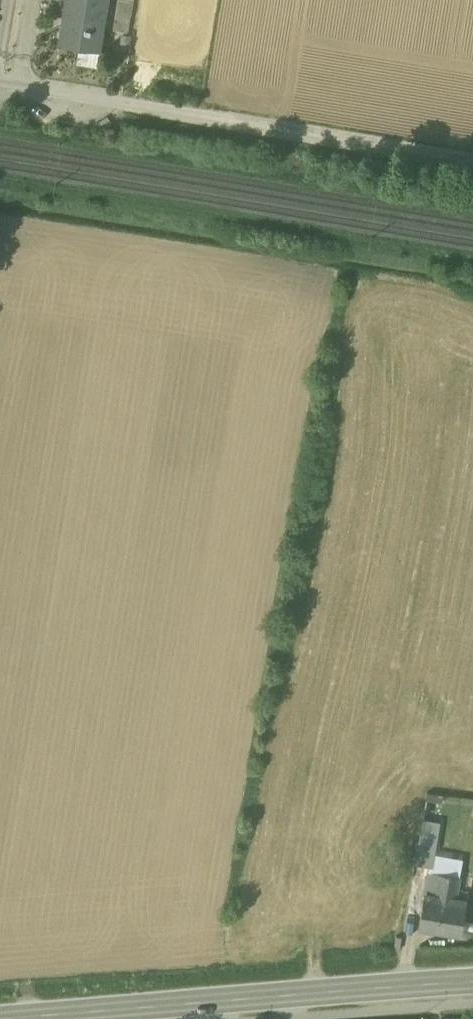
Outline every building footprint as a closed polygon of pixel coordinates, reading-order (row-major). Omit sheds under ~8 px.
[(61,45),(86,49),(86,44),(97,45),(97,50),(98,51),(107,0),(68,0),(61,45)] [(114,29),(129,31),(131,24),(134,0),(119,0),(114,29)] [(437,841),(420,838),(416,864),(433,867),(437,841)] [(460,879),(440,875),(436,897),(456,901),(460,879)] [(436,897),(426,895),(420,926),(460,934),(466,903),(456,901),(436,897)]
